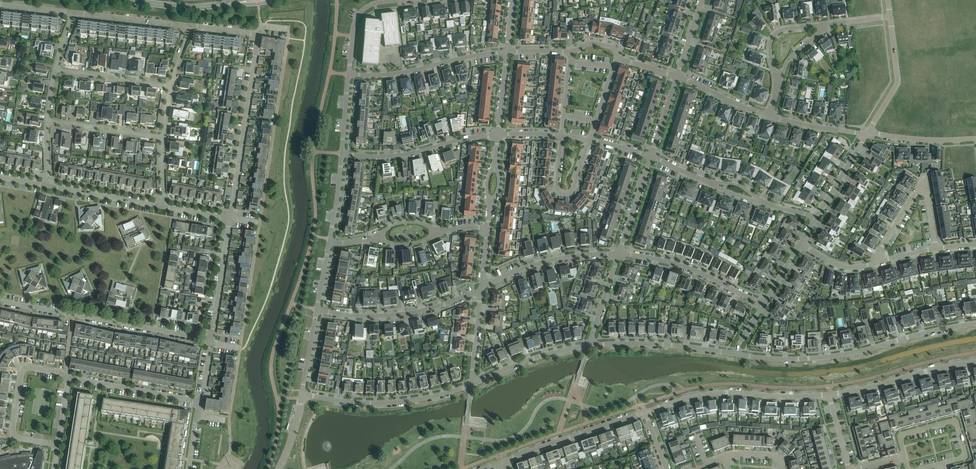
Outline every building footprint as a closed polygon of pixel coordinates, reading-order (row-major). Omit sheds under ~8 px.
[(684,9),(686,4),(677,1),(675,0),(673,5),(672,8),(678,10),(679,7),(684,9)] [(817,11),(818,16),(819,17),(822,16),(822,17),(823,17),(827,17),(827,16),(827,10),(826,7),(826,6),(830,5),(829,0),(823,0),(823,1),(817,2),(816,2),(817,7),(816,7),(817,11)] [(831,7),(833,7),(834,16),(838,15),(838,16),(841,16),(841,15),(846,15),(844,5),(837,6),(836,0),(830,0),(831,7)] [(728,9),(727,9),(728,6),(716,2),(715,2),(714,5),(715,5),(714,7),(719,9),(718,12),(726,14),(728,9)] [(808,13),(809,12),(812,11),(811,2),(805,3),(807,3),(807,4),(806,4),(801,5),(802,7),(799,7),(801,19),(808,18),(808,13)] [(468,3),(462,3),(463,15),(460,16),(461,27),(465,26),(464,18),(465,18),(466,17),(465,16),(469,16),(469,10),(470,10),(469,6),(468,6),(468,3)] [(771,18),(772,22),(777,22),(777,18),(780,18),(779,3),(775,4),(775,6),(770,7),(765,8),(764,9),(764,10),(765,11),(765,12),(766,12),(770,12),(771,18)] [(797,15),(796,4),(790,5),(791,10),(783,11),(784,20),(785,20),(785,21),(788,21),(788,20),(794,19),(794,16),(797,15)] [(678,13),(678,10),(672,8),(671,12),(673,12),(671,17),(672,18),(672,17),(681,20),(683,15),(678,13)] [(761,31),(766,25),(762,21),(761,20),(760,20),(759,19),(762,16),(757,8),(753,14),(756,17),(753,21),(752,20),(749,23),(752,26),(754,24),(761,31)] [(396,13),(381,15),(382,23),(379,23),(379,22),(367,21),(367,29),(365,29),(362,65),(378,66),(381,36),(383,36),(385,47),(400,45),(396,13)] [(12,27),(13,20),(10,20),(11,15),(4,14),(4,19),(0,18),(0,27),(4,27),(4,26),(12,27)] [(711,15),(710,20),(718,23),(720,24),(722,19),(725,20),(726,16),(717,14),(716,17),(711,15)] [(14,15),(13,20),(12,27),(22,28),(23,21),(20,21),(20,16),(14,15)] [(32,22),(33,19),(30,18),(30,17),(23,16),(23,21),(22,28),(31,29),(32,22)] [(33,19),(32,22),(31,29),(37,29),(37,33),(40,33),(41,30),(42,23),(42,21),(39,21),(39,18),(33,17),(33,19)] [(42,18),(42,21),(42,23),(41,30),(50,31),(51,24),(48,24),(49,19),(42,18)] [(603,35),(604,28),(608,29),(609,23),(610,19),(605,18),(605,22),(599,21),(597,34),(600,35),(600,34),(603,35)] [(578,22),(573,22),(573,19),(569,19),(569,25),(572,25),(572,33),(578,33),(578,22)] [(588,26),(589,19),(585,19),(585,20),(578,19),(578,22),(578,33),(585,33),(585,25),(588,26)] [(599,21),(593,20),(589,19),(588,26),(592,26),(591,33),(594,34),(597,34),(599,21)] [(52,20),(51,24),(50,31),(56,32),(56,33),(61,34),(64,26),(58,25),(58,20),(52,20)] [(721,24),(720,24),(718,23),(710,20),(708,25),(716,28),(719,29),(721,24)] [(81,34),(89,35),(90,29),(87,28),(88,24),(81,23),(80,28),(76,27),(73,35),(81,36),(81,34)] [(615,38),(619,26),(614,24),(609,23),(608,29),(611,30),(609,36),(615,38)] [(91,24),(90,29),(89,35),(99,36),(100,30),(97,29),(97,25),(91,24)] [(100,25),(100,30),(99,36),(108,38),(109,31),(106,30),(107,26),(100,25)] [(717,34),(719,29),(716,28),(708,25),(706,30),(715,33),(717,34)] [(110,26),(109,31),(108,38),(118,39),(119,32),(116,32),(116,27),(110,26)] [(560,39),(560,29),(554,29),(554,26),(551,26),(550,32),(554,32),(554,39),(560,39)] [(615,38),(621,40),(624,33),(626,33),(629,27),(625,26),(625,28),(619,26),(615,38)] [(119,32),(118,39),(118,41),(127,42),(127,40),(128,33),(125,33),(126,28),(119,27),(119,32)] [(675,36),(677,31),(669,28),(669,27),(666,27),(665,32),(664,35),(670,37),(671,34),(675,36)] [(129,28),(128,33),(127,40),(137,41),(138,34),(135,34),(135,29),(129,28)] [(138,29),(138,34),(137,41),(146,42),(147,35),(144,35),(145,30),(138,29)] [(148,30),(147,35),(146,42),(156,43),(157,36),(154,36),(154,31),(148,30)] [(717,34),(715,33),(706,30),(704,36),(713,38),(715,39),(717,34)] [(464,34),(459,34),(461,47),(464,46),(464,45),(466,45),(465,40),(468,40),(468,39),(469,31),(464,32),(464,34)] [(760,34),(753,31),(752,35),(755,36),(753,41),(752,41),(751,41),(749,45),(759,48),(760,44),(761,42),(762,38),(759,37),(760,34)] [(157,32),(157,36),(156,43),(166,44),(166,37),(163,37),(164,32),(157,32)] [(167,33),(166,37),(166,44),(171,45),(171,46),(176,47),(179,39),(173,38),(173,33),(167,33)] [(838,39),(839,43),(848,42),(849,42),(849,48),(853,48),(851,35),(848,36),(848,33),(847,33),(844,33),(843,33),(843,34),(842,34),(841,34),(838,34),(837,34),(837,35),(837,38),(838,38),(838,39)] [(461,47),(459,34),(451,35),(451,42),(454,41),(455,47),(457,46),(457,47),(461,47)] [(447,37),(442,38),(444,50),(447,50),(447,49),(449,49),(448,42),(451,42),(451,35),(447,36),(447,37)] [(631,50),(635,37),(629,35),(625,48),(631,50)] [(669,40),(670,37),(664,35),(663,38),(661,43),(672,47),(674,42),(669,40)] [(191,40),(188,48),(195,49),(195,47),(204,48),(205,42),(202,41),(202,37),(196,36),(195,41),(191,40)] [(711,44),(713,38),(704,36),(703,41),(708,43),(707,46),(713,48),(714,44),(711,44)] [(205,37),(205,42),(204,48),(213,49),(214,43),(211,42),(212,38),(205,37)] [(637,52),(640,42),(641,40),(640,40),(640,39),(635,37),(631,50),(637,52)] [(16,39),(7,38),(7,42),(5,41),(5,42),(0,41),(0,44),(0,50),(9,51),(9,47),(10,44),(15,45),(16,39)] [(215,38),(214,43),(213,49),(223,51),(224,44),(221,44),(221,39),(215,38)] [(275,56),(274,59),(282,60),(282,58),(283,58),(286,42),(277,40),(277,41),(275,41),(275,40),(262,38),(260,49),(266,50),(265,56),(272,57),(272,56),(275,56)] [(444,50),(442,38),(434,39),(434,45),(437,45),(438,50),(440,50),(440,51),(444,50)] [(834,50),(837,48),(834,38),(830,39),(828,40),(827,38),(824,40),(823,39),(819,42),(819,43),(819,44),(824,51),(827,49),(828,51),(831,50),(833,49),(834,50)] [(224,39),(224,44),(223,51),(232,52),(233,45),(230,45),(231,40),(224,39)] [(425,42),(426,45),(427,55),(431,54),(431,53),(432,53),(431,46),(434,45),(434,39),(430,39),(431,41),(425,42)] [(234,40),(233,45),(232,52),(238,52),(238,54),(245,55),(246,46),(240,46),(240,41),(234,40)] [(37,50),(41,51),(40,56),(45,57),(45,59),(46,59),(46,57),(52,58),(52,56),(53,50),(52,49),(53,47),(45,46),(43,46),(44,42),(36,41),(35,47),(38,47),(37,50)] [(670,52),(672,47),(661,43),(659,49),(670,52)] [(80,57),(80,55),(73,55),(74,52),(75,47),(69,46),(67,51),(65,56),(65,58),(66,59),(66,60),(67,60),(67,61),(73,61),(72,65),(79,65),(79,63),(80,63),(80,64),(84,65),(85,57),(80,57)] [(416,58),(415,52),(418,52),(417,46),(409,47),(410,59),(414,59),(414,58),(416,58)] [(410,59),(409,47),(403,47),(403,48),(400,48),(401,54),(404,54),(404,59),(406,59),(406,60),(410,59)] [(700,49),(698,54),(709,58),(711,52),(712,49),(706,47),(705,50),(700,49)] [(806,55),(805,56),(807,58),(808,58),(811,60),(815,56),(819,60),(824,56),(819,49),(816,51),(813,47),(805,54),(806,55)] [(669,57),(670,52),(659,49),(658,53),(669,57)] [(751,56),(749,61),(760,65),(761,63),(762,64),(764,60),(762,59),(763,57),(756,55),(757,51),(749,49),(747,54),(751,56)] [(669,57),(658,53),(657,53),(655,59),(659,60),(658,61),(661,62),(661,61),(667,63),(669,57)] [(709,58),(698,54),(697,59),(708,63),(709,58)] [(101,58),(93,57),(92,67),(93,67),(93,68),(96,68),(96,67),(97,67),(97,66),(100,66),(100,67),(104,67),(106,56),(101,56),(101,58)] [(6,69),(7,65),(11,66),(10,67),(11,67),(12,59),(4,57),(3,60),(2,60),(1,61),(0,61),(0,68),(6,69)] [(112,61),(111,70),(116,71),(116,68),(125,69),(127,57),(119,57),(119,62),(112,61)] [(563,58),(552,57),(551,65),(552,65),(563,66),(563,58)] [(282,61),(283,61),(283,60),(282,60),(274,59),(268,58),(268,62),(272,62),(271,66),(281,68),(282,68),(282,63),(280,63),(280,60),(282,61)] [(793,76),(802,77),(804,66),(807,67),(808,62),(804,58),(801,61),(799,61),(799,64),(795,63),(795,67),(794,71),(794,72),(793,72),(793,74),(794,75),(793,76)] [(706,68),(708,63),(697,59),(695,64),(706,68)] [(135,70),(143,70),(144,61),(138,61),(136,61),(136,63),(130,62),(129,71),(131,71),(131,72),(132,73),(133,73),(134,72),(135,72),(135,70)] [(159,75),(162,76),(165,76),(165,70),(166,70),(167,67),(168,61),(162,61),(162,64),(163,64),(163,69),(152,68),(152,64),(148,64),(147,71),(151,72),(151,74),(159,75)] [(182,72),(185,72),(188,73),(199,74),(197,74),(199,68),(200,69),(200,67),(210,68),(210,67),(208,67),(209,62),(199,61),(198,66),(194,66),(195,64),(190,63),(189,64),(188,64),(188,63),(187,63),(186,65),(184,64),(182,72)] [(36,66),(36,69),(35,70),(36,70),(36,73),(39,74),(40,74),(40,75),(42,75),(43,75),(46,75),(47,72),(46,72),(47,68),(42,67),(43,64),(36,62),(35,66),(36,66)] [(707,68),(706,68),(695,64),(694,64),(693,70),(699,72),(701,73),(701,72),(702,73),(705,74),(707,68)] [(279,72),(280,72),(281,68),(271,66),(270,74),(278,75),(279,72)] [(456,68),(458,75),(459,77),(458,77),(459,80),(460,80),(460,82),(464,81),(464,82),(465,82),(465,79),(470,79),(471,70),(468,70),(467,70),(466,67),(462,68),(462,66),(456,68)] [(631,70),(620,66),(618,73),(628,77),(629,77),(631,70)] [(235,67),(229,67),(228,70),(226,69),(225,75),(236,77),(237,71),(234,71),(235,67)] [(482,75),(483,75),(492,76),(493,76),(493,70),(488,70),(488,68),(485,68),(485,69),(482,69),(482,75)] [(13,74),(0,71),(0,86),(4,86),(5,82),(6,82),(7,82),(8,81),(8,79),(7,79),(7,78),(6,78),(6,77),(12,76),(13,74)] [(443,72),(445,84),(452,82),(452,85),(456,84),(454,76),(451,77),(449,71),(447,71),(443,72)] [(738,77),(737,79),(735,78),(735,76),(732,75),(732,74),(733,74),(728,72),(728,73),(728,74),(724,73),(723,76),(721,76),(719,81),(721,82),(720,85),(723,86),(723,87),(728,89),(728,88),(730,88),(730,87),(732,87),(732,86),(735,86),(735,87),(738,77)] [(626,82),(628,77),(618,73),(616,78),(626,82)] [(278,78),(278,75),(270,74),(269,81),(278,83),(278,82),(279,78),(278,78)] [(439,85),(437,75),(434,75),(434,74),(431,75),(431,76),(429,77),(432,87),(435,86),(436,88),(440,87),(439,85)] [(424,93),(430,91),(428,83),(424,84),(423,82),(424,82),(423,82),(422,77),(415,78),(416,83),(415,83),(416,87),(417,87),(418,91),(423,90),(424,93)] [(662,80),(651,77),(649,82),(652,83),(661,86),(662,80)] [(36,92),(43,93),(44,86),(38,85),(39,80),(28,78),(27,84),(32,84),(31,86),(33,87),(33,88),(33,90),(34,91),(36,92)] [(624,87),(626,82),(616,78),(614,84),(624,87)] [(754,80),(747,78),(746,81),(742,80),(741,83),(739,83),(737,89),(739,90),(738,92),(743,94),(744,91),(749,93),(754,80)] [(182,79),(182,82),(180,82),(179,88),(189,90),(189,86),(193,87),(194,80),(182,79)] [(402,90),(403,95),(411,94),(411,93),(414,92),(413,85),(409,86),(409,84),(410,84),(409,80),(401,81),(402,85),(400,85),(401,90),(402,90)] [(76,92),(77,84),(76,84),(74,84),(74,82),(69,81),(68,81),(64,81),(64,84),(63,86),(64,86),(64,87),(72,88),(71,91),(76,92)] [(277,87),(279,87),(279,82),(278,82),(278,83),(269,81),(268,85),(264,84),(264,88),(277,90),(277,87)] [(401,106),(399,97),(396,97),(396,94),(397,94),(396,89),(395,87),(396,87),(395,82),(392,82),(392,81),(388,82),(388,83),(387,83),(388,90),(386,90),(387,94),(389,94),(389,95),(393,94),(393,98),(394,107),(401,106)] [(77,84),(76,92),(81,92),(81,91),(85,91),(86,91),(90,91),(91,83),(84,83),(84,82),(83,82),(83,83),(80,82),(80,84),(77,84)] [(659,91),(661,86),(652,83),(650,88),(659,91)] [(623,92),(624,87),(614,84),(612,89),(623,92)] [(109,102),(110,87),(110,88),(107,88),(107,86),(97,85),(96,92),(106,93),(105,102),(109,102)] [(758,86),(754,99),(758,101),(758,102),(761,103),(762,102),(764,98),(764,99),(765,98),(766,98),(768,93),(760,91),(761,87),(758,86)] [(111,88),(110,87),(109,102),(112,103),(113,98),(116,99),(117,94),(123,95),(124,88),(114,87),(114,89),(110,89),(111,88)] [(143,99),(144,92),(141,91),(141,89),(130,88),(130,92),(132,92),(131,96),(140,97),(140,99),(143,99)] [(276,93),(277,90),(264,88),(263,91),(267,92),(266,96),(276,97),(276,98),(277,98),(278,93),(276,93)] [(657,96),(659,91),(650,88),(648,93),(657,96)] [(621,97),(623,92),(612,89),(611,94),(621,97)] [(147,92),(144,92),(143,99),(146,100),(147,97),(155,98),(156,91),(147,90),(147,92)] [(684,95),(684,96),(684,95),(693,98),(695,99),(696,93),(694,93),(695,91),(691,90),(691,91),(686,90),(684,95)] [(198,96),(192,95),(192,94),(184,93),(183,97),(177,96),(176,100),(177,100),(177,104),(192,107),(193,99),(197,100),(198,96)] [(655,101),(657,96),(648,93),(647,98),(655,101)] [(619,102),(621,97),(611,94),(609,99),(619,102)] [(692,103),(693,98),(684,95),(684,96),(683,100),(692,103)] [(274,102),(275,102),(276,98),(276,97),(266,96),(265,103),(274,104),(274,102)] [(42,105),(41,105),(42,102),(40,102),(41,99),(32,97),(30,108),(41,110),(42,105)] [(791,106),(795,107),(797,101),(793,100),(793,99),(789,97),(788,99),(786,98),(785,102),(784,102),(783,105),(784,106),(783,110),(787,111),(787,110),(790,111),(791,106)] [(654,106),(655,101),(647,98),(645,103),(654,106)] [(618,107),(619,102),(609,99),(607,104),(618,107)] [(690,108),(692,103),(683,100),(681,106),(690,108)] [(715,102),(714,101),(714,102),(712,101),(709,100),(707,107),(704,106),(701,113),(705,114),(705,112),(713,115),(717,104),(715,103),(715,102)] [(801,103),(800,103),(798,113),(806,115),(806,112),(810,113),(813,101),(807,100),(806,101),(807,101),(806,103),(801,102),(801,103)] [(107,120),(108,109),(103,109),(95,108),(96,102),(97,103),(97,102),(92,102),(91,112),(91,111),(98,111),(97,120),(103,121),(103,119),(107,120)] [(231,112),(232,103),(221,102),(220,107),(227,108),(226,111),(228,112),(231,112)] [(815,112),(815,116),(817,117),(817,118),(821,118),(821,117),(823,118),(824,109),(828,109),(829,103),(825,102),(825,105),(816,104),(816,109),(815,108),(814,112),(815,112)] [(844,115),(845,103),(838,102),(838,106),(836,106),(836,105),(832,105),(832,106),(831,106),(831,109),(832,109),(832,110),(831,110),(831,111),(831,113),(830,113),(830,116),(831,116),(831,117),(835,118),(834,119),(835,119),(837,119),(837,120),(838,120),(838,117),(840,117),(840,114),(844,115)] [(273,107),(274,104),(265,103),(264,111),(274,112),(275,108),(273,107)] [(652,111),(654,106),(645,103),(643,109),(652,111)] [(616,112),(618,107),(607,104),(606,109),(616,112)] [(73,113),(74,113),(74,106),(67,105),(67,108),(62,107),(62,109),(60,108),(60,112),(62,112),(61,116),(66,116),(66,117),(70,117),(70,113),(70,111),(74,112),(73,113)] [(74,105),(74,106),(74,113),(74,112),(77,112),(77,114),(76,114),(76,118),(80,118),(85,118),(85,115),(87,115),(88,111),(86,111),(86,110),(81,109),(81,105),(74,105)] [(113,110),(108,109),(107,120),(110,120),(110,122),(116,122),(117,114),(124,114),(124,115),(125,105),(120,105),(121,105),(120,111),(112,110),(113,110)] [(688,114),(690,108),(681,106),(679,111),(688,114)] [(730,110),(729,109),(728,109),(726,108),(726,107),(723,106),(723,107),(722,107),(719,118),(723,119),(722,122),(729,124),(733,114),(732,114),(732,113),(729,113),(730,110)] [(140,122),(142,112),(142,107),(138,107),(137,115),(127,114),(126,123),(131,123),(131,124),(132,124),(132,122),(137,122),(137,121),(140,122)] [(179,121),(185,122),(185,120),(189,120),(190,113),(197,114),(197,111),(183,108),(183,109),(184,109),(183,112),(174,110),(172,118),(180,119),(179,121)] [(614,117),(616,112),(606,109),(604,114),(614,117)] [(650,117),(652,111),(643,109),(642,114),(650,117)] [(228,115),(228,112),(226,111),(217,110),(217,111),(218,113),(217,119),(219,119),(230,121),(230,115),(228,115)] [(273,116),(274,112),(264,111),(263,115),(260,114),(259,118),(265,119),(265,118),(265,117),(268,117),(268,118),(267,118),(267,119),(270,119),(274,120),(274,116),(273,116)] [(687,119),(688,114),(679,111),(678,116),(687,119)] [(145,112),(142,112),(140,122),(140,124),(141,123),(143,123),(143,124),(146,125),(146,123),(148,124),(148,126),(154,127),(154,121),(155,121),(156,117),(145,116),(145,112)] [(465,126),(466,113),(461,112),(461,116),(457,116),(457,119),(450,120),(452,132),(460,130),(459,129),(462,130),(462,126),(465,126)] [(734,122),(733,126),(739,129),(739,130),(743,131),(745,123),(742,122),(744,116),(737,113),(736,117),(735,117),(733,122),(734,122)] [(25,124),(40,127),(41,124),(41,123),(41,122),(40,122),(39,122),(39,120),(39,119),(39,116),(27,114),(25,124)] [(613,123),(614,117),(604,114),(602,119),(613,123)] [(649,122),(650,117),(642,114),(640,119),(649,122)] [(685,124),(687,119),(678,116),(676,121),(685,124)] [(757,119),(750,117),(750,118),(748,118),(746,124),(748,125),(747,128),(748,128),(747,131),(756,134),(758,128),(755,126),(757,119)] [(443,133),(446,132),(445,130),(449,129),(446,118),(437,121),(438,124),(434,125),(436,131),(437,136),(443,134),(443,133)] [(556,127),(557,120),(546,118),(545,118),(544,126),(556,127)] [(611,128),(613,123),(602,119),(601,124),(611,128)] [(647,127),(649,122),(640,119),(638,124),(647,127)] [(683,129),(685,124),(676,121),(674,126),(683,129)] [(273,124),(270,123),(267,123),(267,124),(264,124),(265,123),(259,122),(258,125),(262,126),(261,130),(271,131),(272,127),(273,127),(273,124)] [(186,128),(186,125),(180,124),(180,127),(175,126),(175,129),(171,128),(170,135),(174,136),(182,137),(183,128),(186,128)] [(610,136),(612,128),(611,128),(601,124),(598,132),(610,136)] [(645,132),(647,127),(638,124),(637,129),(645,132)] [(770,126),(770,125),(765,124),(764,127),(762,127),(761,131),(763,131),(762,135),(768,137),(768,138),(771,139),(774,132),(771,131),(772,127),(770,126)] [(431,138),(427,125),(423,126),(424,127),(420,129),(422,136),(419,137),(421,141),(428,139),(428,140),(429,139),(430,138),(430,139),(431,138)] [(681,134),(683,129),(674,126),(673,131),(681,134)] [(783,129),(783,128),(782,127),(781,127),(780,127),(780,128),(779,127),(776,135),(777,136),(775,139),(783,142),(782,144),(785,145),(788,138),(785,137),(787,130),(783,129)] [(799,132),(798,131),(799,130),(796,129),(795,130),(794,132),(793,132),(792,136),(793,136),(791,142),(798,144),(797,147),(800,148),(802,142),(800,141),(802,133),(801,133),(800,134),(799,133),(799,132)] [(270,136),(271,131),(261,130),(260,137),(268,138),(269,136),(270,136)] [(417,139),(415,131),(401,134),(403,144),(406,144),(407,145),(413,144),(413,139),(417,139)] [(680,139),(681,134),(673,131),(671,137),(680,139)] [(30,139),(29,142),(36,144),(39,144),(39,140),(40,141),(40,137),(38,137),(38,133),(39,133),(30,132),(31,132),(30,135),(25,134),(25,135),(25,139),(30,139)] [(396,144),(394,132),(390,133),(388,133),(384,132),(383,144),(389,145),(389,144),(391,144),(392,144),(392,145),(396,144)] [(808,133),(805,142),(807,143),(806,145),(810,147),(811,144),(816,145),(818,139),(815,138),(816,136),(813,136),(813,135),(812,134),(813,133),(809,132),(809,133),(808,133)] [(87,150),(89,139),(83,138),(83,139),(82,139),(82,134),(76,133),(75,145),(80,145),(80,146),(81,147),(82,149),(83,149),(84,149),(87,150)] [(642,143),(644,137),(635,134),(633,133),(631,139),(642,143)] [(69,141),(71,141),(71,134),(64,134),(63,136),(57,135),(56,145),(61,146),(60,148),(68,149),(69,141)] [(99,139),(99,136),(94,135),(93,140),(94,140),(93,147),(98,147),(98,150),(104,151),(106,140),(99,139)] [(226,145),(227,137),(216,135),(215,140),(222,141),(221,144),(223,145),(226,145)] [(268,141),(268,138),(260,137),(259,145),(269,146),(269,141),(268,141)] [(678,145),(678,144),(680,139),(671,137),(669,142),(678,145)] [(112,138),(111,148),(115,149),(115,153),(121,154),(122,144),(118,144),(119,138),(112,138)] [(832,142),(829,147),(841,154),(841,155),(845,149),(841,147),(838,145),(840,143),(834,139),(832,142)] [(136,153),(137,140),(131,140),(131,142),(127,142),(126,151),(130,152),(129,154),(135,155),(135,160),(135,166),(138,166),(138,161),(139,154),(136,153)] [(173,144),(171,144),(170,144),(169,148),(170,148),(170,152),(178,153),(179,148),(184,148),(184,142),(173,140),(173,144)] [(539,152),(551,153),(550,153),(551,150),(552,144),(553,143),(549,143),(548,143),(540,142),(539,149),(543,149),(542,152),(539,151),(539,152)] [(678,144),(678,145),(669,142),(668,147),(678,150),(680,145),(678,144)] [(151,144),(147,144),(147,145),(143,144),(143,151),(152,152),(153,149),(154,149),(154,147),(155,144),(151,143),(151,144)] [(222,148),(223,145),(221,144),(213,143),(212,147),(214,147),(214,152),(224,154),(225,148),(222,148)] [(879,155),(883,150),(885,146),(878,144),(877,146),(876,146),(874,145),(870,151),(871,152),(873,152),(871,155),(870,154),(870,155),(875,158),(882,162),(883,163),(885,159),(879,155)] [(270,146),(269,146),(259,145),(258,149),(255,148),(254,151),(267,153),(267,151),(269,151),(270,146)] [(676,156),(678,150),(668,147),(667,146),(666,152),(670,154),(670,155),(673,156),(674,155),(676,156)] [(841,154),(829,147),(827,152),(826,151),(824,154),(830,158),(832,155),(838,159),(841,154)] [(595,148),(594,149),(595,149),(593,155),(594,155),(593,157),(592,157),(604,161),(601,160),(601,157),(605,158),(607,152),(599,149),(598,149),(595,148)] [(698,154),(699,154),(700,151),(691,148),(687,159),(690,160),(689,162),(692,163),(693,164),(695,164),(698,154)] [(453,151),(451,151),(451,152),(450,153),(449,150),(441,153),(442,158),(443,158),(445,163),(450,162),(450,163),(459,160),(460,150),(453,152),(453,151)] [(266,156),(267,153),(254,151),(254,155),(257,155),(256,159),(266,161),(267,161),(268,156),(266,156)] [(14,165),(16,153),(7,152),(5,163),(7,164),(7,165),(10,166),(10,164),(14,165)] [(551,153),(539,152),(538,158),(542,158),(541,161),(538,161),(550,162),(549,162),(550,159),(551,153)] [(22,166),(23,158),(23,157),(24,157),(24,155),(16,153),(14,165),(16,165),(16,167),(19,167),(19,166),(22,166)] [(706,159),(706,157),(707,154),(705,153),(703,156),(699,154),(698,154),(695,164),(696,164),(696,165),(697,165),(700,166),(701,164),(704,165),(706,159)] [(835,166),(834,165),(834,164),(829,161),(830,158),(824,154),(822,157),(825,159),(822,164),(831,169),(832,169),(835,166)] [(427,158),(432,171),(438,169),(439,172),(443,170),(440,161),(441,163),(437,164),(434,155),(427,158)] [(30,168),(32,159),(32,157),(29,156),(28,158),(24,157),(23,157),(23,158),(22,166),(24,167),(24,168),(27,169),(27,167),(30,168)] [(721,170),(723,158),(715,156),(714,159),(712,169),(713,170),(714,170),(717,171),(718,169),(721,170)] [(37,160),(32,159),(30,168),(32,168),(32,170),(35,170),(35,169),(39,170),(40,165),(39,164),(40,158),(37,157),(37,160)] [(186,161),(187,158),(179,157),(179,160),(170,159),(169,166),(173,166),(173,169),(178,170),(179,167),(185,168),(183,168),(184,161),(186,162),(186,161)] [(604,161),(592,157),(590,163),(591,164),(590,166),(589,166),(601,170),(598,169),(598,166),(602,167),(604,161)] [(714,159),(709,158),(706,157),(706,159),(704,165),(707,166),(706,168),(709,169),(710,169),(712,169),(714,159)] [(729,173),(731,159),(723,158),(721,170),(724,170),(724,172),(726,172),(726,173),(728,173),(729,173)] [(879,168),(882,162),(875,158),(873,161),(873,162),(872,163),(869,161),(868,162),(865,160),(861,166),(872,172),(876,166),(879,168)] [(266,166),(266,161),(256,159),(255,167),(264,168),(264,165),(266,166)] [(740,166),(741,160),(731,159),(729,173),(730,173),(732,173),(735,174),(735,172),(738,172),(740,166)] [(413,166),(412,166),(413,171),(414,176),(422,174),(423,174),(424,174),(425,177),(423,177),(424,181),(429,180),(425,164),(422,165),(422,163),(420,163),(419,160),(412,161),(413,166)] [(635,164),(625,160),(623,166),(633,169),(635,164)] [(550,162),(538,161),(537,167),(541,167),(540,170),(537,170),(549,171),(548,171),(549,168),(550,162)] [(401,163),(402,170),(403,170),(403,172),(397,172),(398,178),(403,177),(403,178),(404,178),(404,177),(408,177),(408,178),(408,177),(411,176),(410,171),(407,171),(406,162),(401,163)] [(67,175),(69,163),(66,163),(66,165),(61,164),(60,168),(59,168),(58,173),(61,174),(61,175),(64,175),(64,174),(67,175)] [(76,176),(78,165),(74,164),(74,167),(69,166),(70,163),(69,163),(67,175),(70,175),(69,176),(72,177),(73,176),(76,176)] [(395,176),(394,167),(390,167),(389,167),(389,166),(390,165),(389,164),(382,165),(382,168),(382,174),(381,174),(381,177),(383,177),(383,178),(395,176)] [(754,178),(760,168),(750,164),(749,167),(746,177),(747,177),(747,178),(748,178),(751,179),(752,177),(754,178)] [(828,174),(831,169),(822,164),(819,168),(817,166),(815,169),(821,173),(823,171),(828,174)] [(84,178),(86,166),(83,166),(82,168),(77,167),(78,165),(76,176),(78,177),(78,178),(81,178),(81,177),(84,178)] [(749,167),(744,165),(743,167),(740,166),(738,172),(741,173),(740,175),(743,176),(744,177),(744,176),(746,177),(749,167)] [(92,179),(94,168),(91,167),(91,170),(86,169),(86,166),(84,178),(86,178),(86,179),(89,180),(89,179),(92,179)] [(601,170),(589,166),(587,172),(588,172),(587,175),(586,175),(598,179),(595,178),(596,175),(599,176),(601,170)] [(633,169),(623,166),(624,166),(622,171),(631,174),(633,169)] [(263,171),(264,168),(255,167),(254,174),(264,176),(264,175),(265,171),(263,171)] [(100,181),(103,169),(99,169),(99,171),(94,170),(94,168),(92,179),(94,180),(94,181),(97,181),(97,180),(100,181)] [(221,179),(222,170),(211,168),(210,174),(217,175),(216,178),(221,179)] [(761,185),(768,173),(760,168),(754,178),(757,180),(756,182),(758,183),(759,184),(760,184),(761,185)] [(109,182),(111,171),(103,169),(100,181),(103,181),(102,182),(105,183),(106,182),(109,182)] [(819,176),(821,173),(815,169),(813,173),(814,173),(811,178),(813,179),(822,184),(825,179),(819,176)] [(549,171),(537,170),(536,176),(540,177),(539,179),(536,179),(548,181),(548,180),(547,180),(548,178),(549,171)] [(117,184),(119,172),(111,171),(109,182),(111,183),(111,184),(114,184),(114,183),(117,184)] [(914,180),(911,178),(912,175),(906,171),(901,179),(912,185),(914,182),(913,182),(914,180)] [(125,185),(127,174),(119,172),(117,184),(119,184),(119,185),(122,186),(122,185),(125,185)] [(769,188),(775,178),(768,173),(761,185),(762,185),(762,186),(763,186),(765,188),(766,186),(769,188)] [(133,187),(136,175),(127,174),(125,185),(128,186),(127,187),(130,187),(131,186),(133,187)] [(262,180),(264,181),(265,176),(264,175),(264,176),(254,174),(254,178),(250,178),(249,181),(261,183),(262,180)] [(668,177),(658,174),(657,179),(667,182),(668,177)] [(860,184),(858,186),(864,190),(866,187),(869,181),(864,178),(864,177),(860,175),(860,176),(857,174),(854,179),(854,180),(860,184)] [(142,188),(144,177),(136,175),(133,187),(136,187),(136,188),(139,189),(139,188),(142,188)] [(598,179),(586,175),(584,181),(585,181),(584,184),(583,184),(595,188),(595,187),(592,186),(593,184),(596,185),(598,179)] [(144,177),(142,188),(144,189),(144,190),(147,191),(147,189),(151,190),(151,188),(155,189),(155,179),(149,178),(148,180),(144,179),(144,177)] [(776,194),(782,181),(775,178),(769,188),(772,189),(771,191),(774,192),(774,193),(775,193),(776,194)] [(548,181),(536,179),(535,186),(539,186),(538,189),(546,190),(547,187),(548,181)] [(666,182),(667,182),(657,179),(656,184),(664,187),(666,182)] [(813,179),(810,183),(807,182),(805,185),(812,188),(813,186),(819,189),(820,188),(820,189),(823,185),(822,185),(822,184),(813,179)] [(875,179),(874,181),(882,187),(884,184),(875,179)] [(912,185),(901,179),(897,186),(903,190),(905,188),(908,190),(909,188),(910,189),(912,185)] [(261,186),(261,183),(249,181),(249,184),(253,185),(252,189),(262,191),(263,191),(263,186),(261,186)] [(791,186),(782,181),(776,194),(777,194),(777,195),(778,195),(781,196),(782,195),(785,196),(791,186)] [(685,197),(691,184),(687,182),(686,183),(684,183),(683,185),(680,184),(676,194),(685,197)] [(178,195),(180,184),(177,183),(177,185),(172,184),(171,188),(170,188),(169,193),(172,194),(172,195),(175,196),(175,194),(178,195)] [(187,197),(189,185),(180,184),(178,195),(181,195),(180,197),(183,197),(184,196),(187,197)] [(595,188),(583,184),(581,190),(582,190),(581,193),(589,195),(590,193),(593,194),(595,188)] [(695,190),(696,187),(694,186),(694,185),(691,184),(685,197),(695,201),(698,191),(695,190)] [(195,198),(197,189),(197,187),(189,185),(187,197),(189,197),(189,198),(192,199),(192,198),(195,198)] [(810,191),(812,188),(805,185),(804,188),(801,193),(813,200),(816,195),(810,191)] [(862,193),(864,190),(858,186),(857,189),(851,185),(850,186),(849,186),(847,190),(857,196),(860,191),(862,193)] [(905,195),(902,193),(903,190),(897,186),(892,193),(903,200),(905,197),(904,197),(905,195)] [(203,200),(205,188),(202,188),(202,190),(197,189),(195,198),(197,198),(197,200),(200,200),(200,199),(203,200)] [(211,201),(213,192),(214,190),(205,188),(203,200),(205,200),(205,201),(208,202),(208,201),(211,201)] [(261,195),(262,191),(252,189),(251,196),(259,198),(260,195),(261,195)] [(550,195),(548,191),(547,190),(546,190),(538,189),(538,192),(539,194),(538,195),(541,200),(539,201),(540,201),(550,195)] [(857,196),(847,190),(845,194),(845,195),(850,199),(849,201),(855,205),(857,202),(856,202),(859,197),(857,196)] [(221,198),(222,191),(219,191),(218,193),(213,192),(211,201),(214,201),(214,203),(217,203),(217,202),(220,203),(221,198)] [(704,205),(709,193),(705,192),(703,192),(700,198),(697,197),(694,206),(697,207),(699,202),(704,205)] [(589,195),(581,193),(580,194),(580,193),(576,198),(585,206),(589,201),(587,199),(588,197),(589,195)] [(712,202),(715,196),(712,195),(713,194),(709,193),(704,205),(710,207),(708,212),(712,213),(712,211),(715,203),(712,202)] [(813,200),(801,193),(799,197),(798,197),(796,200),(802,204),(804,201),(810,205),(810,204),(811,204),(813,201),(812,200),(813,200)] [(903,200),(892,193),(887,201),(894,205),(896,202),(899,205),(900,203),(901,204),(903,200)] [(48,209),(51,198),(48,197),(48,198),(46,197),(44,196),(40,195),(39,199),(38,201),(44,203),(43,208),(48,209)] [(553,202),(553,201),(552,199),(550,195),(540,201),(543,207),(545,205),(548,210),(552,211),(553,202)] [(259,200),(259,198),(251,196),(250,204),(259,205),(260,201),(259,200)] [(621,205),(623,200),(614,197),(612,202),(621,205)] [(723,211),(727,199),(722,197),(722,198),(721,198),(719,204),(715,203),(712,211),(716,213),(717,210),(719,211),(720,208),(723,210),(722,211),(723,211)] [(54,199),(51,198),(48,209),(53,211),(54,206),(60,207),(61,205),(62,201),(58,200),(56,200),(54,200),(54,199)] [(576,198),(573,201),(572,203),(571,204),(570,213),(574,213),(578,209),(581,211),(585,206),(576,198)] [(731,216),(733,210),(730,209),(732,202),(732,201),(727,199),(723,211),(722,213),(727,215),(726,217),(730,218),(731,216)] [(420,207),(421,201),(414,201),(414,203),(409,203),(408,214),(416,214),(416,207),(420,207)] [(437,210),(438,202),(433,201),(433,203),(425,202),(425,206),(424,211),(424,215),(428,216),(428,217),(431,217),(432,216),(433,216),(434,209),(437,210)] [(562,202),(558,201),(558,202),(556,202),(556,203),(553,202),(552,211),(555,211),(555,212),(561,212),(562,202)] [(853,208),(855,205),(849,201),(847,204),(841,201),(841,202),(840,201),(838,205),(848,211),(850,207),(853,208)] [(896,210),(893,207),(894,205),(887,201),(883,208),(894,215),(896,212),(895,211),(896,210)] [(571,204),(568,204),(569,203),(567,203),(567,202),(562,202),(561,212),(567,213),(567,212),(570,213),(571,204)] [(741,217),(745,205),(742,204),(741,204),(739,203),(736,211),(733,210),(731,216),(734,217),(735,215),(741,217)] [(259,209),(259,205),(250,204),(249,208),(245,207),(245,211),(251,212),(251,211),(251,210),(253,211),(253,212),(256,212),(256,213),(259,213),(260,210),(259,209)] [(620,207),(612,204),(610,209),(618,212),(620,207)] [(388,210),(386,205),(378,207),(379,209),(376,210),(377,216),(376,217),(375,223),(381,222),(381,221),(386,219),(384,211),(388,210)] [(748,206),(745,205),(741,217),(746,219),(745,221),(748,222),(749,223),(751,217),(748,216),(751,208),(748,207),(748,206)] [(845,216),(848,211),(838,205),(835,209),(836,210),(835,211),(841,214),(840,217),(846,220),(848,218),(845,216)] [(399,214),(402,213),(400,206),(395,207),(390,208),(392,217),(399,215),(399,214)] [(97,207),(86,207),(86,208),(87,208),(87,210),(88,211),(86,214),(85,215),(90,219),(94,214),(99,209),(99,208),(99,209),(97,207)] [(45,220),(48,209),(43,208),(41,213),(36,211),(35,213),(34,217),(38,218),(40,219),(40,218),(41,219),(45,220)] [(441,214),(441,218),(445,218),(445,219),(445,220),(449,220),(450,215),(453,215),(454,209),(441,208),(440,214),(441,214)] [(894,215),(883,208),(878,216),(885,220),(887,217),(890,220),(891,218),(892,218),(894,215)] [(51,216),(53,211),(48,209),(45,220),(48,221),(50,221),(49,221),(51,222),(56,223),(57,219),(57,217),(51,216)] [(83,221),(86,223),(90,219),(85,215),(86,214),(80,210),(78,212),(79,222),(80,222),(81,222),(83,221)] [(763,212),(760,210),(759,211),(757,210),(755,215),(752,214),(751,217),(749,223),(748,222),(748,224),(751,225),(753,221),(758,223),(759,223),(763,212)] [(766,213),(763,212),(759,223),(758,223),(758,224),(768,228),(771,221),(767,219),(769,215),(766,214),(766,213)] [(98,217),(94,214),(90,219),(95,223),(100,227),(102,225),(101,215),(99,215),(98,217)] [(844,224),(846,220),(840,217),(838,219),(832,216),(832,217),(831,217),(828,221),(840,228),(843,223),(844,224)] [(887,225),(883,222),(885,220),(878,216),(874,223),(885,230),(887,227),(886,226),(887,225)] [(129,229),(130,231),(137,228),(136,227),(137,227),(139,230),(143,229),(143,228),(142,228),(142,227),(144,226),(143,225),(141,220),(140,219),(139,220),(138,218),(137,218),(129,222),(130,223),(127,224),(127,223),(119,226),(123,236),(128,233),(127,230),(129,229)] [(796,229),(800,221),(800,222),(796,221),(796,222),(791,219),(790,221),(786,218),(782,224),(788,228),(789,226),(789,225),(796,229),(795,229),(796,229)] [(92,226),(95,223),(90,219),(86,223),(81,229),(82,229),(84,230),(94,230),(94,229),(94,228),(92,226)] [(840,228),(828,221),(826,224),(827,225),(826,226),(832,229),(830,232),(836,236),(838,233),(837,232),(840,228)] [(885,230),(874,223),(869,231),(876,235),(877,232),(881,234),(882,233),(883,233),(885,230)] [(788,228),(782,224),(780,227),(783,229),(780,233),(790,239),(793,234),(792,234),(786,230),(788,228)] [(904,227),(898,242),(904,244),(910,229),(904,227)] [(213,232),(213,229),(208,228),(206,239),(211,240),(212,239),(214,240),(215,240),(216,232),(216,233),(213,232)] [(141,241),(141,242),(149,239),(145,229),(139,232),(141,235),(139,236),(138,234),(131,237),(131,238),(130,238),(129,235),(125,236),(125,237),(126,238),(124,239),(125,240),(127,245),(127,246),(129,245),(130,247),(131,247),(139,243),(138,242),(141,241)] [(589,235),(592,235),(591,229),(588,229),(588,232),(585,232),(585,234),(580,234),(581,245),(589,245),(589,235)] [(253,232),(250,232),(250,233),(248,233),(248,232),(248,231),(242,230),(241,234),(245,234),(244,238),(254,240),(255,236),(256,236),(256,233),(253,232)] [(610,238),(612,233),(603,230),(601,235),(611,238),(610,238)] [(836,236),(830,232),(829,235),(823,231),(822,232),(821,232),(819,236),(831,243),(834,239),(836,236)] [(878,239),(874,237),(876,235),(869,231),(865,238),(876,245),(878,242),(877,241),(878,239)] [(560,233),(550,235),(553,250),(560,248),(559,246),(562,245),(560,233)] [(564,234),(566,247),(575,246),(574,239),(577,239),(576,233),(573,233),(564,234)] [(786,244),(790,239),(780,233),(779,233),(776,238),(775,237),(773,239),(779,243),(780,240),(786,244)] [(609,243),(611,238),(601,235),(599,240),(609,243)] [(548,246),(546,236),(541,237),(542,239),(537,241),(537,242),(535,242),(536,247),(537,247),(536,247),(538,246),(539,253),(547,251),(545,245),(548,244),(548,246)] [(646,243),(647,239),(639,236),(637,241),(637,240),(637,241),(646,244),(646,243)] [(667,250),(671,239),(661,236),(657,249),(663,251),(664,249),(667,250)] [(831,243),(819,236),(816,241),(819,243),(822,245),(820,248),(823,249),(822,250),(827,252),(827,251),(829,248),(832,249),(835,245),(831,243)] [(252,244),(253,245),(254,240),(244,238),(243,246),(252,247),(252,244)] [(676,252),(680,242),(671,238),(671,239),(667,250),(667,251),(673,253),(673,251),(676,252)] [(876,245),(865,238),(860,245),(861,246),(867,250),(868,247),(872,249),(873,248),(874,248),(876,245)] [(777,245),(779,243),(773,239),(771,242),(773,243),(770,248),(780,254),(784,249),(783,249),(777,245)] [(432,245),(436,254),(445,250),(446,250),(446,251),(449,252),(450,243),(446,242),(446,244),(443,244),(442,241),(432,245)] [(523,251),(524,257),(534,255),(530,241),(524,242),(526,250),(523,251)] [(645,249),(646,244),(637,241),(635,246),(645,249)] [(686,255),(690,245),(681,241),(680,242),(676,252),(676,253),(682,256),(683,254),(686,255)] [(865,252),(860,249),(861,246),(860,245),(855,242),(853,245),(854,246),(851,251),(854,253),(852,255),(856,258),(858,255),(862,258),(862,257),(863,257),(865,254),(864,253),(865,252)] [(695,258),(699,248),(690,244),(690,245),(686,255),(685,256),(691,259),(692,257),(695,258)] [(251,250),(252,247),(243,246),(242,253),(252,255),(253,250),(251,250)] [(709,252),(709,251),(700,247),(699,248),(695,258),(694,260),(700,263),(701,261),(704,262),(709,252)] [(365,254),(363,265),(366,266),(367,262),(374,264),(375,258),(377,259),(378,252),(376,252),(376,249),(369,248),(368,255),(365,254)] [(777,260),(780,254),(770,248),(767,253),(765,252),(764,255),(769,258),(771,255),(777,259),(777,260)] [(418,252),(419,256),(418,257),(419,264),(434,259),(431,253),(425,254),(424,250),(418,252)] [(340,258),(351,260),(352,254),(349,253),(348,251),(342,252),(341,252),(340,258)] [(395,251),(386,251),(385,264),(394,265),(395,251)] [(410,251),(405,251),(401,251),(402,257),(401,257),(401,263),(399,263),(400,269),(408,268),(408,266),(413,265),(412,256),(411,256),(410,251)] [(713,266),(717,257),(713,256),(714,254),(709,252),(704,262),(703,263),(709,266),(710,265),(713,266)] [(250,259),(252,260),(253,255),(252,255),(242,253),(241,257),(238,257),(237,260),(249,262),(250,259)] [(971,261),(971,259),(971,255),(970,255),(969,255),(969,254),(965,255),(966,268),(975,268),(974,261),(971,261)] [(768,261),(769,258),(764,255),(762,257),(763,258),(761,263),(771,270),(774,264),(768,261)] [(966,268),(965,255),(960,255),(960,256),(959,256),(959,260),(959,263),(956,263),(957,269),(966,268)] [(722,270),(727,260),(718,256),(717,257),(713,266),(712,268),(718,271),(719,269),(722,270)] [(953,263),(952,256),(952,257),(946,257),(948,270),(957,269),(956,263),(953,263)] [(948,270),(946,257),(945,257),(941,257),(941,258),(940,258),(940,262),(941,265),(938,265),(939,272),(948,270)] [(805,258),(802,263),(813,269),(816,264),(805,258),(806,258),(805,258)] [(930,273),(927,260),(927,259),(923,260),(923,261),(922,261),(921,261),(922,265),(922,268),(919,268),(920,275),(930,273)] [(934,266),(933,259),(927,260),(930,273),(939,272),(938,265),(934,266)] [(249,265),(249,262),(237,260),(237,264),(240,264),(240,268),(250,270),(251,265),(249,265)] [(736,266),(736,265),(727,260),(722,270),(721,272),(726,275),(727,273),(730,275),(736,266)] [(768,275),(771,270),(761,263),(758,268),(756,267),(754,270),(760,273),(762,271),(768,274),(768,275)] [(813,269),(802,263),(799,268),(805,272),(804,274),(810,278),(811,275),(810,274),(813,269)] [(914,270),(912,263),(911,263),(906,264),(909,277),(918,275),(917,269),(914,270)] [(909,277),(906,264),(902,265),(901,266),(900,266),(901,270),(902,272),(899,273),(900,279),(909,277)] [(568,266),(559,268),(560,275),(566,274),(567,279),(575,278),(577,272),(576,268),(569,269),(568,266)] [(602,272),(602,270),(590,266),(589,271),(601,275),(602,272)] [(625,268),(624,271),(633,274),(636,275),(638,270),(626,266),(625,268)] [(741,269),(736,266),(730,275),(729,277),(735,280),(736,278),(739,280),(744,272),(741,270),(741,269)] [(38,267),(28,270),(28,272),(30,273),(28,277),(33,280),(37,275),(40,269),(38,267)] [(249,274),(250,270),(240,268),(239,276),(247,277),(247,274),(249,274)] [(895,274),(895,272),(893,268),(892,268),(891,268),(888,269),(888,270),(887,270),(892,282),(900,279),(899,273),(895,274)] [(654,275),(651,274),(651,276),(649,282),(653,284),(654,282),(659,283),(660,282),(661,283),(662,279),(661,279),(663,271),(656,269),(654,275)] [(546,271),(547,278),(546,278),(547,283),(548,283),(548,284),(554,283),(554,285),(559,284),(557,274),(557,276),(555,277),(553,270),(546,271)] [(758,276),(760,273),(754,270),(753,273),(754,274),(751,278),(762,285),(765,280),(765,279),(765,280),(758,276)] [(892,282),(887,270),(882,272),(883,276),(884,278),(881,279),(883,286),(892,282)] [(600,278),(601,275),(589,271),(587,276),(586,276),(585,279),(591,281),(592,278),(599,280),(600,278)] [(631,279),(633,274),(624,271),(623,274),(623,277),(630,279),(629,282),(635,284),(636,280),(631,279)] [(667,284),(674,286),(678,275),(670,272),(668,279),(665,278),(663,286),(666,287),(667,284)] [(827,272),(824,284),(833,286),(835,280),(834,280),(832,279),(833,274),(832,274),(833,273),(827,272)] [(33,280),(28,277),(22,273),(21,276),(23,286),(23,285),(25,285),(26,283),(30,285),(33,280)] [(80,281),(82,274),(79,273),(73,276),(74,279),(72,284),(77,287),(80,281)] [(808,281),(810,278),(804,274),(802,277),(796,273),(793,278),(801,283),(803,285),(806,280),(808,281)] [(877,280),(876,273),(875,273),(876,274),(870,275),(873,288),(882,286),(883,286),(881,279),(877,280)] [(40,277),(37,275),(33,280),(39,283),(45,287),(46,284),(44,274),(43,275),(41,275),(40,277)] [(348,276),(336,274),(335,280),(347,282),(348,276)] [(542,287),(540,277),(539,274),(534,275),(534,276),(531,276),(532,279),(530,279),(532,288),(531,289),(532,293),(535,292),(534,290),(538,289),(537,288),(542,287)] [(873,288),(870,275),(869,275),(869,274),(865,275),(866,276),(865,276),(864,276),(866,283),(862,283),(864,290),(873,288)] [(846,293),(847,286),(847,283),(844,282),(844,280),(845,277),(842,276),(842,275),(839,275),(839,276),(838,275),(836,286),(842,288),(840,295),(846,296),(846,293)] [(247,280),(247,277),(239,276),(237,283),(247,284),(248,280),(247,280)] [(442,279),(443,283),(439,284),(442,295),(449,292),(448,288),(451,286),(450,276),(442,279)] [(851,286),(847,286),(846,293),(851,293),(851,290),(860,290),(859,286),(858,286),(858,282),(857,282),(857,281),(858,281),(858,278),(857,278),(857,277),(856,277),(856,276),(852,276),(852,277),(851,277),(851,280),(850,280),(850,281),(851,281),(851,283),(850,283),(851,286)] [(688,284),(690,281),(683,278),(683,280),(682,282),(680,289),(687,291),(688,291),(690,292),(693,286),(692,286),(688,284)] [(759,290),(762,285),(751,278),(748,283),(747,282),(745,285),(751,288),(752,286),(758,290),(759,290)] [(801,283),(793,278),(790,283),(796,287),(795,290),(800,293),(802,290),(798,288),(801,283)] [(533,297),(530,286),(527,287),(525,280),(524,279),(521,280),(521,281),(518,281),(520,288),(518,288),(519,292),(520,292),(520,295),(522,295),(528,293),(529,298),(533,297)] [(591,281),(585,279),(584,282),(585,282),(583,287),(596,292),(597,288),(596,288),(597,286),(590,284),(591,281)] [(36,287),(39,283),(33,280),(30,285),(26,291),(26,292),(27,291),(29,293),(39,290),(38,288),(37,287),(36,287)] [(85,283),(80,281),(77,287),(83,289),(90,292),(90,291),(91,289),(88,282),(85,283)] [(77,287),(72,284),(65,282),(64,285),(67,291),(69,290),(70,290),(75,292),(77,287)] [(134,291),(134,290),(133,289),(133,287),(132,287),(124,285),(123,286),(121,286),(121,284),(113,282),(110,292),(116,293),(117,289),(119,290),(119,293),(126,295),(126,294),(127,294),(126,297),(130,299),(130,298),(130,297),(132,297),(133,296),(134,291)] [(432,283),(432,286),(427,287),(430,300),(434,298),(433,298),(436,297),(433,288),(437,287),(435,282),(432,283)] [(245,289),(247,289),(247,284),(237,283),(236,290),(245,292),(245,289)] [(701,295),(699,299),(702,300),(705,293),(702,292),(705,286),(698,283),(694,292),(701,295)] [(634,287),(628,285),(627,287),(620,285),(619,287),(618,287),(617,290),(630,294),(632,289),(633,290),(634,287)] [(82,293),(83,289),(77,287),(75,292),(73,299),(76,300),(85,296),(85,295),(84,294),(82,293)] [(430,300),(427,287),(420,289),(417,290),(419,298),(423,297),(423,300),(426,300),(426,301),(430,300)] [(596,292),(583,287),(581,293),(580,292),(579,295),(585,297),(586,294),(593,297),(594,295),(595,295),(596,292)] [(370,306),(369,292),(363,292),(363,288),(359,288),(357,300),(363,300),(363,306),(370,306)] [(380,299),(379,292),(379,288),(376,288),(376,292),(369,292),(370,306),(377,306),(376,300),(380,299)] [(799,296),(800,293),(795,290),(793,292),(787,288),(784,293),(794,300),(797,295),(799,296)] [(718,292),(711,289),(706,299),(712,302),(711,304),(715,306),(718,300),(715,298),(718,292)] [(244,294),(245,292),(236,290),(235,298),(245,299),(246,295),(244,294)] [(398,293),(398,290),(389,291),(390,305),(397,305),(396,297),(399,297),(399,293),(398,293)] [(410,303),(408,290),(404,291),(404,292),(402,293),(404,303),(406,302),(406,304),(410,303)] [(414,291),(412,291),(412,290),(408,290),(410,303),(414,302),(414,301),(416,300),(414,291)] [(629,299),(630,294),(617,290),(616,293),(617,294),(616,296),(621,297),(620,300),(629,303),(630,300),(629,299)] [(390,305),(389,291),(379,292),(380,299),(383,298),(384,306),(390,305)] [(794,300),(784,293),(780,298),(781,299),(781,298),(787,302),(785,305),(791,308),(793,305),(791,304),(794,300)] [(132,301),(126,299),(125,303),(122,302),(123,299),(116,297),(116,299),(114,298),(115,295),(111,294),(112,294),(111,296),(109,295),(109,296),(107,302),(109,303),(108,305),(109,305),(118,308),(118,306),(121,307),(120,308),(129,311),(132,301)] [(584,300),(585,297),(579,295),(578,298),(579,299),(578,304),(581,305),(591,308),(592,305),(591,305),(592,303),(584,300)] [(343,297),(332,296),(333,296),(331,302),(343,304),(344,297),(343,297)] [(729,303),(731,300),(723,296),(718,306),(725,310),(725,311),(728,313),(731,306),(728,305),(729,303)] [(243,304),(245,304),(246,299),(245,299),(235,298),(234,302),(231,301),(230,305),(242,306),(243,304)] [(504,306),(505,301),(491,299),(491,303),(492,303),(491,305),(499,306),(498,309),(505,309),(505,306),(504,306)] [(971,315),(969,301),(959,302),(960,309),(963,308),(963,312),(965,312),(965,315),(966,315),(966,316),(971,315)] [(957,309),(960,309),(959,302),(948,304),(951,318),(957,317),(956,313),(957,313),(957,309)] [(744,314),(747,307),(743,305),(741,305),(738,303),(736,306),(733,304),(730,311),(733,313),(734,310),(741,313),(741,312),(744,314)] [(785,305),(784,307),(778,304),(778,303),(777,303),(774,308),(785,315),(786,316),(789,311),(792,312),(793,310),(791,308),(785,305)] [(591,308),(581,305),(578,304),(576,309),(575,309),(574,312),(580,314),(581,311),(588,313),(589,311),(590,311),(591,308)] [(951,318),(948,304),(937,306),(939,313),(942,312),(943,315),(944,315),(945,319),(946,319),(951,318)] [(165,319),(167,308),(167,310),(162,309),(162,306),(158,305),(156,315),(157,315),(157,314),(160,315),(160,318),(165,319)] [(242,309),(242,306),(230,305),(230,308),(233,309),(233,313),(243,314),(244,314),(244,310),(242,309)] [(631,306),(631,310),(636,310),(636,314),(641,313),(640,305),(631,306)] [(936,313),(939,313),(937,306),(927,309),(930,323),(936,321),(935,317),(937,317),(936,313)] [(785,315),(774,308),(771,314),(772,314),(778,317),(776,320),(780,321),(781,319),(782,320),(785,315)] [(462,310),(462,309),(459,309),(459,310),(458,309),(458,310),(457,310),(454,311),(453,315),(452,318),(459,319),(459,316),(466,317),(467,314),(468,314),(468,311),(467,311),(467,310),(462,310)] [(930,323),(927,309),(917,311),(918,317),(921,317),(922,320),(923,320),(924,323),(925,323),(925,324),(930,323)] [(869,319),(867,310),(866,310),(866,311),(861,312),(863,320),(868,318),(869,319)] [(915,318),(918,317),(917,311),(916,310),(913,311),(913,312),(906,314),(910,327),(916,326),(915,322),(916,322),(915,318)] [(504,316),(504,313),(498,312),(498,315),(490,314),(490,316),(489,316),(489,319),(502,321),(503,316),(504,316)] [(242,319),(243,314),(233,313),(232,320),(240,321),(241,319),(242,319)] [(910,327),(906,314),(896,316),(897,323),(901,322),(902,325),(903,325),(904,329),(905,328),(905,329),(910,327)] [(436,317),(426,319),(428,328),(437,325),(438,330),(440,329),(441,319),(437,320),(436,317)] [(897,324),(895,317),(892,317),(886,319),(887,324),(885,324),(887,330),(889,329),(890,333),(893,332),(896,331),(895,328),(894,325),(897,324)] [(458,322),(459,319),(452,318),(452,322),(453,322),(453,327),(456,328),(466,329),(466,325),(466,323),(458,322)] [(502,326),(502,321),(489,319),(489,323),(489,325),(497,326),(496,329),(503,330),(503,326),(502,326)] [(240,324),(240,321),(232,320),(230,327),(240,329),(241,324),(240,324)] [(418,334),(426,332),(425,326),(422,327),(421,320),(412,322),(414,331),(417,330),(418,334)] [(616,331),(615,320),(609,321),(609,324),(607,324),(605,330),(605,331),(609,330),(609,334),(616,334),(616,331)] [(884,335),(883,331),(883,329),(885,328),(883,320),(873,323),(874,327),(874,328),(875,332),(876,332),(877,337),(881,336),(884,335)] [(59,322),(58,333),(58,334),(67,335),(68,327),(64,326),(64,323),(59,322)] [(328,323),(327,329),(338,331),(339,325),(328,323)] [(392,324),(384,325),(385,337),(393,336),(393,335),(396,335),(396,327),(393,327),(392,324)] [(407,324),(399,325),(400,333),(403,333),(403,336),(408,336),(408,335),(411,335),(410,327),(407,327),(407,324)] [(572,325),(573,335),(574,338),(580,337),(579,333),(581,333),(584,326),(578,327),(578,324),(572,325)] [(79,338),(82,326),(76,325),(74,337),(79,338)] [(353,334),(352,340),(366,340),(367,328),(366,328),(366,329),(363,329),(363,325),(355,325),(354,334),(353,334)] [(378,326),(370,325),(369,335),(374,335),(373,340),(379,341),(380,330),(378,330),(378,326)] [(862,327),(857,328),(857,330),(857,334),(858,334),(860,342),(869,340),(868,334),(869,334),(867,326),(866,326),(866,325),(862,325),(862,327)] [(240,333),(240,329),(230,327),(230,332),(226,331),(226,334),(232,335),(232,334),(234,334),(234,335),(234,336),(237,336),(240,337),(241,333),(240,333)] [(466,332),(466,329),(456,328),(456,333),(451,332),(451,336),(457,336),(457,333),(465,334),(465,332),(466,332)] [(562,329),(564,337),(564,340),(571,339),(570,335),(569,328),(568,328),(562,329)] [(711,329),(710,337),(709,340),(716,341),(716,338),(718,330),(717,330),(711,329)] [(853,335),(851,329),(844,330),(844,331),(840,332),(841,336),(840,336),(841,343),(841,342),(842,342),(843,345),(851,344),(850,339),(851,339),(851,335),(853,335)] [(542,331),(545,341),(546,345),(552,343),(551,340),(549,332),(548,330),(542,331)] [(553,332),(554,339),(555,342),(561,341),(560,337),(559,330),(552,331),(553,332)] [(721,330),(720,338),(719,342),(725,343),(726,339),(728,339),(732,333),(727,332),(721,330)] [(838,343),(837,331),(828,333),(829,341),(823,342),(826,342),(826,345),(823,345),(830,344),(830,347),(830,346),(835,345),(836,346),(836,343),(837,343),(836,343),(838,342),(838,343)] [(111,345),(113,334),(114,334),(114,333),(108,332),(105,343),(111,345)] [(817,336),(808,336),(808,339),(809,347),(807,348),(808,348),(814,347),(814,348),(818,348),(818,343),(822,343),(821,332),(817,332),(817,336)] [(539,343),(537,336),(536,333),(530,335),(531,337),(534,348),(540,346),(539,343)] [(763,346),(764,346),(764,345),(766,345),(765,346),(767,346),(768,343),(772,344),(772,336),(761,334),(760,339),(757,339),(756,346),(763,346)] [(791,345),(791,350),(796,350),(796,349),(800,349),(800,346),(801,346),(801,345),(805,345),(804,335),(801,335),(801,336),(796,336),(796,337),(791,337),(791,342),(793,342),(793,345),(791,345)] [(456,339),(457,336),(451,336),(450,339),(455,339),(454,345),(464,346),(464,343),(464,342),(464,340),(456,339)] [(525,339),(527,347),(528,350),(534,348),(531,337),(525,339)] [(776,349),(782,350),(783,347),(788,347),(788,339),(785,339),(785,338),(779,337),(778,341),(775,341),(774,346),(776,346),(776,349)] [(521,349),(518,339),(512,341),(513,343),(517,354),(523,352),(521,349)] [(163,353),(166,342),(160,340),(160,341),(161,341),(158,352),(163,353)] [(19,357),(16,345),(16,343),(8,346),(9,348),(7,350),(11,356),(13,354),(16,358),(19,357)] [(507,346),(510,353),(511,356),(517,354),(513,343),(507,346)] [(26,352),(27,345),(24,344),(23,345),(22,345),(21,345),(19,345),(18,345),(16,345),(19,357),(20,357),(21,357),(22,357),(23,352),(26,352)] [(33,358),(34,352),(35,352),(35,346),(27,345),(26,352),(29,353),(28,357),(30,357),(29,357),(30,358),(30,357),(33,358)] [(464,349),(464,346),(454,345),(454,350),(449,350),(449,353),(455,354),(455,351),(463,351),(463,349),(464,349)] [(504,355),(501,348),(500,346),(494,348),(498,358),(500,361),(506,358),(504,355)] [(190,359),(199,362),(200,355),(197,354),(198,349),(192,348),(190,359)] [(56,351),(55,355),(56,355),(55,360),(59,361),(59,360),(60,360),(60,361),(60,360),(63,360),(65,351),(57,349),(56,351)] [(7,350),(4,351),(4,352),(2,350),(0,353),(0,358),(10,364),(11,363),(11,362),(12,361),(11,361),(9,357),(11,356),(7,350)] [(495,359),(492,352),(486,355),(487,356),(486,357),(485,363),(485,364),(489,361),(491,365),(497,362),(495,359)] [(233,357),(231,357),(230,358),(228,358),(228,357),(229,356),(222,356),(222,359),(226,360),(225,364),(235,365),(235,361),(236,361),(237,358),(233,357)] [(10,364),(0,358),(0,368),(3,368),(4,365),(8,366),(9,366),(10,364)] [(233,370),(234,370),(235,365),(225,364),(224,371),(232,372),(233,370)] [(450,369),(446,371),(448,380),(449,380),(452,379),(452,381),(460,378),(460,371),(457,372),(456,367),(450,369)] [(232,375),(232,372),(224,371),(223,378),(232,380),(233,380),(233,375),(232,375)] [(448,380),(446,371),(439,372),(436,373),(438,383),(441,382),(442,384),(449,382),(449,380),(448,380)] [(963,384),(961,371),(955,372),(956,380),(957,383),(957,385),(958,385),(963,384)] [(438,383),(436,373),(429,375),(425,376),(427,385),(428,385),(431,385),(431,387),(439,385),(438,383)] [(950,381),(949,374),(943,375),(946,387),(951,386),(951,384),(950,381)] [(946,387),(943,375),(937,376),(940,389),(946,387)] [(427,385),(425,376),(419,377),(415,378),(417,388),(417,387),(420,387),(420,389),(428,387),(428,385),(427,385)] [(230,384),(233,385),(233,380),(232,380),(223,378),(222,383),(218,382),(218,385),(230,387),(230,384)] [(318,378),(317,384),(328,386),(329,380),(327,379),(318,378)] [(417,388),(415,378),(409,379),(405,379),(406,389),(409,389),(410,391),(417,389),(417,387),(417,388)] [(934,390),(931,378),(925,379),(928,392),(934,390)] [(406,389),(405,379),(398,380),(399,382),(395,382),(394,382),(395,390),(398,390),(399,392),(406,391),(406,389)] [(928,392),(925,379),(919,381),(922,393),(928,392)] [(394,382),(395,382),(394,380),(388,381),(384,381),(384,391),(388,391),(388,393),(395,392),(395,390),(394,382)] [(352,390),(352,382),(346,382),(342,381),(341,389),(344,389),(344,392),(352,392),(352,390)] [(373,383),(373,381),(367,381),(363,381),(363,383),(362,391),(363,391),(366,391),(366,393),(373,393),(373,391),(373,383)] [(384,391),(384,381),(377,381),(377,383),(373,383),(373,391),(377,391),(377,393),(384,393),(384,391)] [(363,383),(356,383),(352,382),(352,390),(355,390),(355,393),(362,393),(363,391),(362,391),(363,383)] [(915,390),(913,383),(907,384),(911,397),(916,395),(917,396),(920,395),(918,389),(915,390)] [(911,397),(907,384),(901,386),(904,393),(901,394),(902,400),(906,399),(905,398),(911,397)] [(230,390),(230,387),(218,385),(217,389),(221,389),(220,394),(222,394),(223,394),(231,395),(232,390),(230,390)] [(899,400),(895,388),(890,390),(893,402),(899,400)] [(893,402),(890,390),(884,391),(886,399),(883,400),(884,406),(888,405),(889,406),(894,405),(893,402)] [(93,401),(94,396),(78,393),(66,468),(83,468),(86,446),(94,447),(95,442),(87,441),(93,401)] [(881,405),(878,393),(872,394),(875,407),(881,405)] [(229,412),(231,398),(230,398),(230,395),(231,395),(223,394),(222,394),(222,397),(220,396),(220,395),(213,394),(212,400),(206,399),(206,402),(205,410),(209,411),(217,412),(218,411),(220,411),(219,412),(223,413),(228,414),(229,412)] [(875,407),(872,394),(866,396),(868,403),(865,404),(866,410),(870,409),(869,408),(875,407)] [(862,404),(860,397),(855,398),(857,410),(857,409),(862,408),(863,411),(866,410),(865,404),(862,404)] [(857,410),(855,398),(849,399),(850,406),(847,407),(848,413),(851,413),(851,411),(857,410)] [(961,412),(968,399),(958,402),(956,398),(951,399),(955,412),(958,411),(959,412),(961,412)] [(955,412),(951,399),(946,400),(947,405),(943,406),(945,416),(951,415),(951,414),(950,414),(950,413),(955,412)] [(975,409),(971,410),(968,399),(961,412),(961,414),(963,414),(964,417),(975,414),(975,410),(975,409)] [(103,400),(101,413),(170,424),(171,421),(177,422),(177,424),(172,423),(167,453),(182,455),(188,412),(135,404),(134,405),(103,401),(103,400)] [(728,413),(728,400),(723,400),(723,404),(719,404),(719,414),(728,414),(728,413)] [(732,400),(728,400),(728,413),(737,413),(737,404),(732,404),(732,400)] [(749,413),(750,406),(746,405),(747,401),(740,400),(739,406),(738,406),(738,410),(739,410),(739,412),(749,413)] [(709,406),(706,407),(707,414),(711,414),(710,411),(716,410),(718,410),(718,406),(716,406),(715,401),(708,402),(709,406)] [(753,406),(750,406),(749,413),(759,415),(759,412),(761,412),(761,408),(759,408),(760,403),(753,402),(753,406)] [(707,414),(706,407),(703,407),(702,403),(696,404),(696,409),(695,410),(696,413),(697,413),(697,416),(707,414)] [(771,417),(771,403),(767,403),(767,407),(762,407),(762,417),(771,417)] [(776,404),(771,403),(771,417),(780,417),(780,408),(776,408),(776,404)] [(810,415),(809,403),(805,404),(805,408),(800,408),(801,418),(810,417),(810,415)] [(815,403),(809,403),(810,415),(816,415),(817,417),(821,416),(819,410),(815,410),(815,403)] [(829,424),(834,423),(829,403),(824,404),(829,424)] [(945,416),(943,406),(938,407),(937,403),(932,404),(935,417),(940,416),(940,417),(945,416)] [(790,415),(790,404),(786,404),(786,408),(781,408),(781,415),(785,415),(790,415)] [(795,404),(790,404),(790,415),(790,417),(795,417),(799,417),(799,408),(795,408),(795,404)] [(935,417),(932,404),(927,406),(928,410),(923,411),(926,421),(931,420),(931,418),(935,417)] [(688,406),(683,407),(687,420),(696,417),(693,409),(690,410),(689,410),(688,406)] [(687,420),(683,407),(679,409),(680,413),(679,413),(676,414),(678,421),(680,421),(681,424),(688,422),(687,420)] [(926,421),(923,411),(919,413),(918,408),(913,409),(916,422),(920,421),(921,423),(926,421)] [(916,422),(913,409),(907,411),(909,415),(904,417),(907,426),(912,425),(911,423),(916,422)] [(670,412),(665,413),(670,426),(678,424),(675,415),(671,416),(670,412)] [(670,426),(665,413),(660,415),(662,421),(659,422),(661,429),(670,426)] [(907,426),(904,417),(900,418),(898,413),(897,414),(894,414),(893,415),(897,427),(901,426),(902,428),(907,426)] [(975,420),(975,414),(964,417),(965,422),(964,422),(965,427),(975,425),(974,420),(975,420)] [(897,427),(893,415),(888,416),(889,421),(879,423),(891,431),(894,430),(893,430),(893,428),(897,427)] [(639,423),(639,422),(630,425),(632,431),(635,430),(635,432),(633,433),(635,441),(640,439),(640,436),(643,435),(640,427),(642,427),(640,422),(639,423)] [(892,433),(891,431),(879,423),(882,434),(877,435),(878,440),(891,437),(890,433),(892,433)] [(632,431),(630,425),(621,428),(626,441),(631,439),(632,442),(635,441),(633,433),(630,434),(629,432),(632,431)] [(975,425),(965,427),(966,432),(968,432),(969,437),(975,435),(975,429),(975,425)] [(854,435),(870,430),(869,427),(861,429),(860,426),(852,428),(854,435)] [(626,441),(621,428),(615,430),(617,436),(614,437),(616,443),(617,446),(621,445),(620,443),(626,441)] [(822,429),(812,431),(813,437),(823,434),(824,434),(822,429)] [(871,434),(870,430),(854,435),(856,441),(863,439),(863,436),(871,434)] [(613,443),(611,438),(609,432),(604,434),(607,445),(613,443)] [(607,445),(604,434),(595,437),(597,443),(600,442),(600,444),(598,445),(599,449),(600,452),(603,451),(603,449),(608,447),(607,445)] [(727,436),(721,438),(725,448),(730,446),(727,436)] [(597,443),(595,437),(586,440),(590,451),(591,453),(596,452),(598,457),(601,455),(600,452),(599,449),(596,450),(594,444),(597,443)] [(872,437),(863,439),(856,441),(858,448),(865,446),(864,443),(873,440),(872,437)] [(892,440),(891,437),(878,440),(880,445),(884,444),(885,448),(895,445),(894,440),(893,440),(894,440),(892,440)] [(725,448),(721,438),(716,440),(720,449),(725,448)] [(590,451),(586,440),(580,442),(582,448),(583,451),(584,453),(590,451)] [(669,444),(670,449),(680,446),(678,440),(673,442),(669,444)] [(720,449),(716,440),(711,442),(714,451),(720,449)] [(784,452),(790,445),(786,441),(779,447),(784,452)] [(580,452),(578,453),(574,444),(569,446),(573,460),(579,458),(579,459),(582,458),(580,452)] [(795,449),(790,445),(784,452),(789,456),(795,449)] [(895,446),(895,445),(885,448),(886,451),(882,452),(883,458),(898,454),(896,448),(894,449),(894,446),(895,445),(895,446)] [(573,460),(569,446),(560,449),(562,455),(565,454),(566,457),(563,458),(565,464),(568,463),(568,462),(573,460)] [(682,451),(680,446),(670,449),(671,451),(672,454),(682,451)] [(866,449),(865,446),(858,448),(860,455),(876,450),(875,447),(866,449)] [(560,459),(559,456),(562,455),(560,449),(551,452),(555,463),(556,466),(561,464),(562,465),(565,464),(563,458),(560,459)] [(639,460),(642,459),(651,456),(649,449),(636,454),(639,460)] [(877,454),(876,450),(860,455),(861,461),(869,459),(868,456),(877,454)] [(43,468),(44,462),(42,461),(43,459),(44,452),(41,452),(38,451),(39,451),(38,451),(37,455),(31,455),(31,452),(21,453),(21,455),(16,455),(10,457),(10,454),(0,457),(1,459),(0,459),(0,468),(43,468)] [(684,456),(682,451),(672,454),(674,457),(673,457),(673,458),(674,458),(674,459),(684,456)] [(555,463),(551,452),(545,454),(547,460),(544,461),(547,468),(550,468),(549,465),(555,463)] [(181,461),(181,458),(182,455),(167,453),(167,455),(165,468),(180,468),(181,461)] [(541,462),(539,456),(534,458),(537,468),(547,468),(544,461),(541,462)] [(653,461),(651,456),(642,459),(643,464),(653,461)] [(686,461),(684,456),(674,459),(676,465),(681,463),(686,461)] [(534,458),(525,461),(527,467),(530,466),(531,468),(537,468),(534,458)] [(797,460),(789,463),(790,468),(799,466),(797,460)] [(653,461),(643,464),(645,468),(646,468),(655,466),(653,461)]
